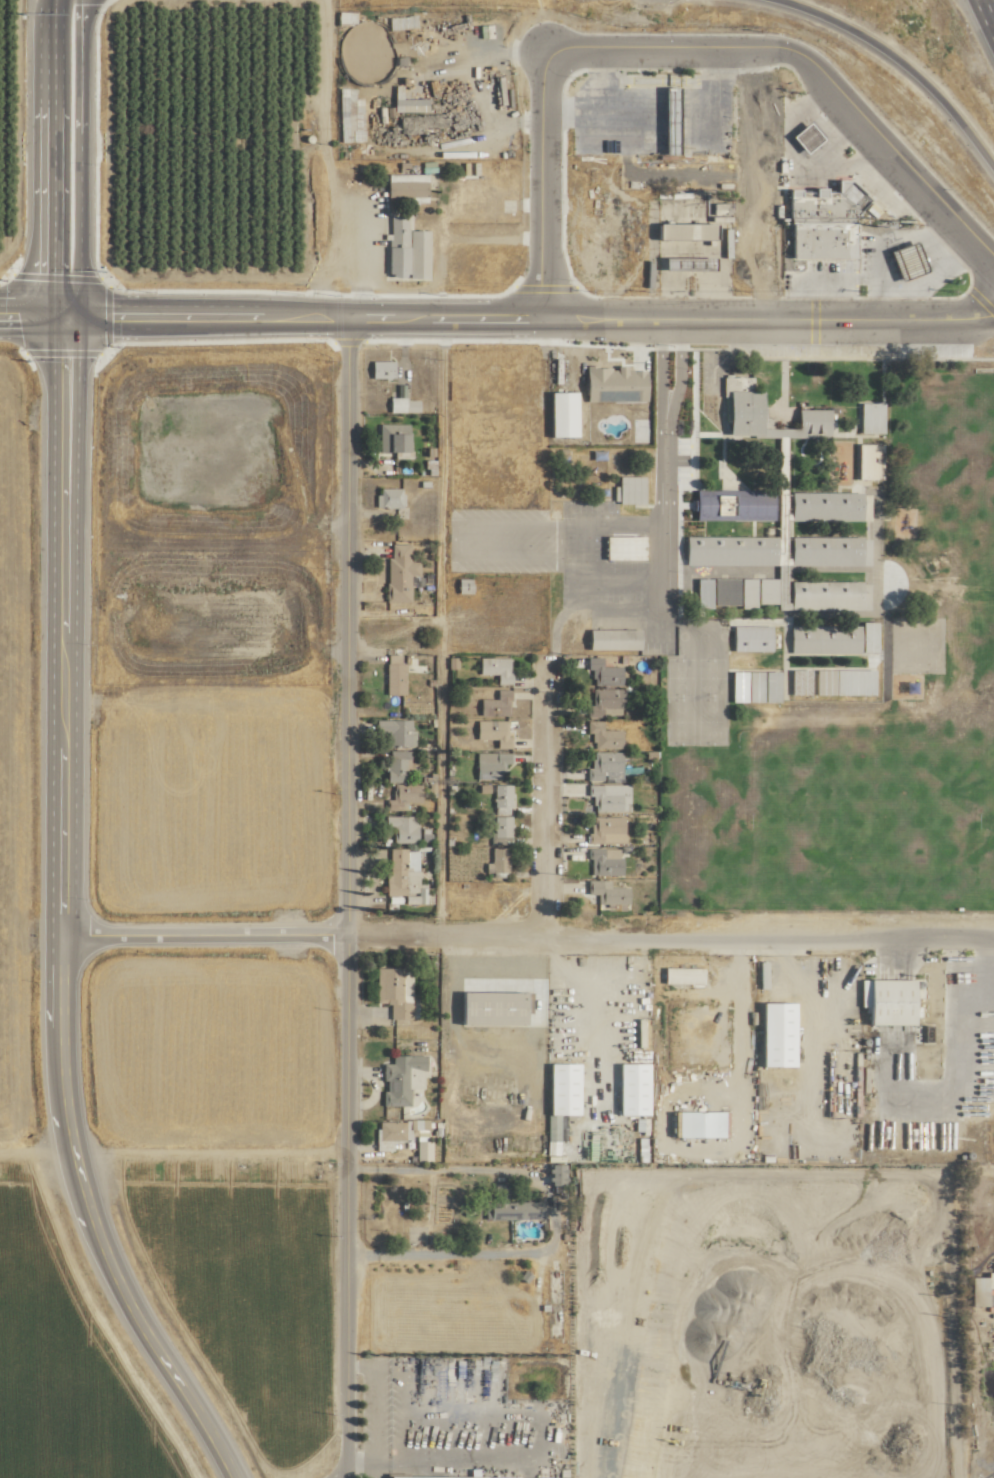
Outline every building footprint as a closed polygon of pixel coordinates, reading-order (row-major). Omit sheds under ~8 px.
[(359,97),(351,97),(351,87),(335,87),(336,142),(360,142),(359,97)] [(391,112),(425,111),(425,97),(391,98),(391,112)] [(799,152),(816,139),(802,122),(785,135),(799,152)] [(383,173),(384,197),(423,197),(423,173),(383,173)] [(851,257),(851,218),(866,198),(840,178),(829,178),(829,191),(822,191),(816,186),(808,186),(803,193),(795,193),(790,189),(783,198),(783,219),(789,224),(790,242),(787,246),(787,258),(851,257)] [(425,229),(404,230),(404,215),(384,216),(385,276),(406,276),(406,277),(426,277),(425,229)] [(709,223),(654,222),(654,237),(709,238),(709,223)] [(667,268),(682,267),(682,259),(674,259),(674,261),(667,261),(667,268)] [(390,360),(367,360),(367,378),(390,378),(390,360)] [(580,399),(641,402),(643,370),(622,369),(622,366),(612,365),(612,367),(581,366),(580,399)] [(721,436),(825,435),(825,409),(792,409),(792,427),(771,428),(771,416),(756,416),(756,390),(749,390),(749,376),(721,376),(721,436)] [(571,391),(544,391),(544,436),(571,436),(571,391)] [(386,412),(415,412),(415,398),(385,398),(386,412)] [(879,432),(879,403),(857,402),(856,432),(879,432)] [(375,451),(391,452),(391,458),(408,458),(408,450),(403,450),(403,424),(375,423),(375,451)] [(853,444),(854,479),(877,478),(876,444),(853,444)] [(640,476),(614,476),(614,503),(640,504),(640,476)] [(401,488),(374,487),(373,507),(400,508),(401,488)] [(768,518),(768,491),(712,493),(712,490),(689,490),(690,520),(768,518)] [(866,493),(786,491),(785,519),(866,521),(866,493)] [(639,535),(600,536),(600,559),(639,559),(639,535)] [(786,536),(785,564),(865,565),(866,537),(786,536)] [(383,602),(407,602),(407,575),(415,575),(416,562),(407,561),(407,544),(388,544),(388,557),(384,557),(383,602)] [(735,605),(734,578),(692,579),(693,606),(735,605)] [(772,603),(772,578),(736,578),(736,608),(751,608),(751,603),(772,603)] [(785,625),(785,654),(873,653),(873,621),(858,622),(858,624),(785,625)] [(728,650),(767,651),(767,625),(728,625),(728,650)] [(634,629),(583,629),(583,650),(634,649),(634,629)] [(382,694),(402,695),(402,663),(397,663),(397,654),(382,654),(382,694)] [(507,683),(507,658),(475,657),(475,674),(493,674),(493,683),(507,683)] [(583,657),(583,685),(619,685),(618,666),(599,666),(599,657),(583,657)] [(870,694),(870,669),(809,669),(789,669),(789,694),(870,694)] [(583,715),(619,716),(619,689),(589,688),(589,705),(583,705),(583,715)] [(476,715),(507,716),(508,690),(493,690),(492,699),(476,699),(476,715)] [(407,719),(373,719),(374,737),(385,736),(385,746),(412,746),(412,730),(408,730),(407,719)] [(504,720),(472,720),(472,740),(493,739),(493,748),(509,748),(508,737),(504,737),(504,720)] [(618,729),(599,730),(599,720),(583,720),(583,733),(589,733),(590,749),(618,748),(618,729)] [(401,782),(402,771),(407,772),(408,751),(383,750),(382,781),(401,782)] [(618,780),(619,752),(587,751),(586,779),(618,780)] [(509,753),(475,752),(474,773),(502,774),(502,763),(509,763),(509,753)] [(417,802),(418,784),(390,784),(389,799),(383,799),(383,810),(403,810),(403,802),(417,802)] [(508,814),(509,785),(491,784),(490,814),(508,814)] [(626,784),(586,784),(587,812),(627,811),(626,784)] [(414,843),(415,816),(381,816),(381,825),(390,825),(390,842),(414,843)] [(489,843),(508,844),(508,816),(489,816),(489,843)] [(621,816),(586,816),(586,843),(621,843),(621,816)] [(488,871),(506,872),(507,847),(488,847),(488,871)] [(619,849),(587,848),(586,874),(618,875),(619,849)] [(415,849),(383,849),(384,893),(400,893),(414,893),(414,903),(424,903),(424,884),(415,884),(415,849)] [(607,880),(585,879),(584,894),(594,894),(594,903),(625,903),(625,887),(607,886),(607,880)] [(659,983),(698,984),(699,968),(659,967),(659,983)] [(373,1003),(387,1003),(387,1019),(416,1018),(416,1002),(408,1003),(408,968),(373,968),(373,1003)] [(855,1006),(862,1006),(862,1025),(910,1024),(910,980),(855,980),(855,1006)] [(519,992),(454,991),(454,1024),(522,1026),(523,1012),(519,1012),(519,992)] [(407,1105),(407,1088),(420,1088),(420,1078),(425,1078),(425,1055),(388,1055),(388,1064),(378,1064),(378,1080),(381,1080),(381,1105),(407,1105)] [(411,1140),(411,1160),(428,1160),(428,1141),(424,1141),(424,1121),(375,1121),(375,1140),(411,1140)] [(644,1145),(571,1144),(571,1160),(643,1161),(644,1145)] [(540,1219),(539,1201),(503,1202),(502,1183),(490,1184),(490,1202),(480,1202),(481,1220),(540,1219)] [(965,1306),(980,1306),(981,1278),(965,1277),(965,1306)]
